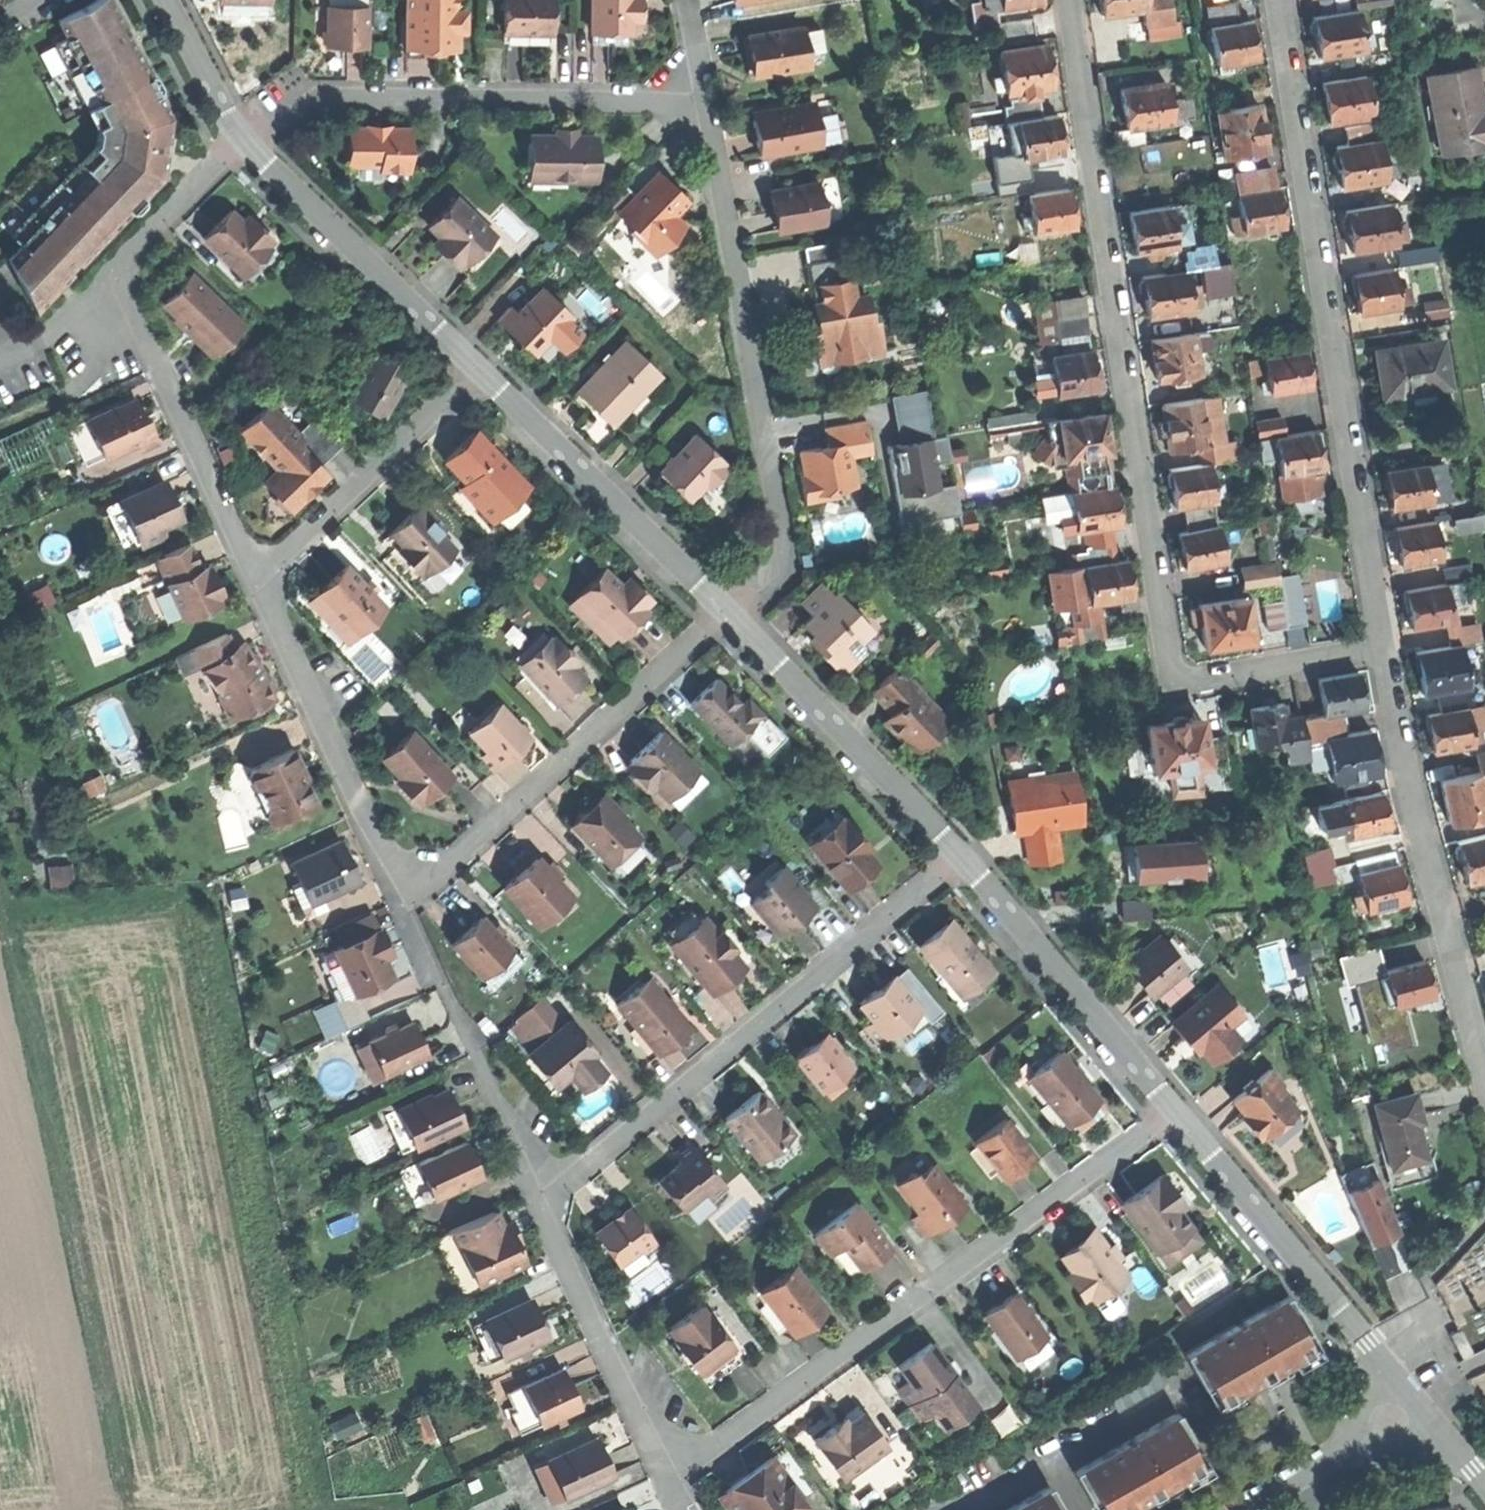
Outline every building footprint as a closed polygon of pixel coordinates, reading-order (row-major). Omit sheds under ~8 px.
[(33,309),(70,273),(65,267),(69,264),(75,260),(72,257),(81,248),(87,253),(162,178),(163,169),(154,168),(156,152),(160,153),(161,146),(161,140),(167,140),(170,117),(134,46),(126,50),(119,38),(123,37),(120,31),(117,27),(121,25),(109,0),(96,0),(57,20),(64,36),(55,42),(98,125),(96,149),(10,235),(19,245),(7,256),(33,309)] [(270,0),(262,0),(223,0),(223,9),(270,10),(270,0)] [(404,46),(420,47),(439,47),(456,47),(456,28),(462,29),(463,7),(457,7),(457,0),(405,0),(404,46)] [(504,41),(525,41),(550,42),(550,0),(505,0),(504,41)] [(591,26),(628,26),(628,18),(638,18),(638,0),(591,0),(591,26)] [(995,9),(986,10),(984,0),(981,0),(970,2),(974,28),(998,24),(995,9)] [(1001,8),(1000,0),(984,0),(986,10),(995,9),(1001,8)] [(1098,5),(1099,15),(1140,10),(1145,9),(1144,5),(1154,4),(1153,0),(1097,0),(1098,5)] [(1154,4),(1144,5),(1145,9),(1140,10),(1142,25),(1145,25),(1170,21),(1167,0),(1153,0),(1154,4)] [(1356,11),(1391,5),(1390,0),(1354,0),(1356,11)] [(1208,28),(1209,27),(1237,23),(1234,4),(1205,9),(1208,28)] [(326,6),(326,44),(345,45),(366,45),(366,6),(326,6)] [(1318,58),(1362,51),(1362,47),(1372,45),(1370,33),(1360,35),(1356,11),(1312,18),(1312,21),(1308,26),(1309,34),(1315,40),(1316,47),(1318,58)] [(1003,22),(1006,45),(1036,40),(1032,18),(1003,22)] [(1176,21),(1170,21),(1145,25),(1147,40),(1178,36),(1176,21)] [(1237,23),(1209,27),(1215,66),(1218,65),(1219,75),(1232,73),(1230,63),(1255,59),(1253,47),(1252,41),(1254,37),(1253,27),(1249,24),(1249,21),(1237,23)] [(751,59),(754,75),(807,67),(800,27),(747,36),(751,59)] [(127,34),(123,37),(119,38),(126,50),(134,46),(127,34)] [(1017,98),(1036,95),(1044,94),(1042,87),(1051,85),(1051,83),(1054,78),(1053,71),(1048,68),(1047,59),(1045,44),(999,52),(1003,76),(992,77),(994,90),(1005,88),(1005,92),(1016,90),(1017,98)] [(1442,155),(1484,147),(1484,112),(1481,112),(1473,68),(1427,76),(1442,155)] [(1328,124),(1371,117),(1370,113),(1381,112),(1378,97),(1368,99),(1364,76),(1321,83),(1325,105),(1328,124)] [(1120,109),(1123,129),(1160,123),(1177,120),(1174,101),(1171,81),(1117,89),(1120,109)] [(1002,100),(1004,121),(1040,115),(1038,99),(1037,99),(1036,95),(1017,98),(1002,100)] [(1189,98),(1174,101),(1177,120),(1192,118),(1189,98)] [(756,137),(760,155),(819,144),(814,116),(811,102),(752,113),(756,137)] [(1257,106),(1215,112),(1223,160),(1234,158),(1236,168),(1249,166),(1247,156),(1265,153),(1261,130),(1257,106)] [(834,112),(814,116),(819,144),(839,140),(834,112)] [(1039,118),(1015,122),(1021,157),(1021,160),(1061,154),(1059,142),(1058,136),(1060,131),(1059,121),(1055,119),(1054,116),(1039,118)] [(1010,159),(1021,157),(1015,122),(1004,124),(1010,159)] [(1163,142),(1160,123),(1123,129),(1113,130),(1116,149),(1163,142)] [(350,160),(357,161),(358,125),(350,125),(350,160)] [(383,166),(410,167),(411,127),(397,126),(367,126),(358,125),(357,161),(372,161),(383,161),(383,166)] [(1344,129),(1347,144),(1375,139),(1373,125),(1344,129)] [(555,128),(555,136),(555,140),(575,140),(575,136),(575,128),(565,128),(555,128)] [(1,224),(10,235),(96,149),(81,134),(46,169),(51,174),(1,224)] [(594,137),(575,136),(575,140),(555,140),(555,136),(531,136),(531,158),(531,182),(568,182),(594,182),(594,137)] [(1341,188),(1386,181),(1385,177),(1395,175),(1393,163),(1383,165),(1378,139),(1375,139),(1347,144),(1333,146),(1334,152),(1331,157),(1332,164),(1338,171),(1339,177),(1341,188)] [(164,153),(160,153),(156,152),(154,168),(163,169),(164,153)] [(568,189),(568,182),(531,182),(531,158),(523,158),(523,189),(568,189)] [(632,242),(643,243),(656,255),(685,226),(672,214),(686,200),(672,186),(659,172),(635,197),(621,210),(633,221),(632,242)] [(1273,173),(1258,175),(1260,191),(1275,189),(1273,173)] [(1235,195),(1237,195),(1260,191),(1258,175),(1232,179),(1235,195)] [(999,201),(1026,196),(1023,180),(996,185),(999,201)] [(816,182),(789,187),(790,193),(769,196),(772,212),(776,212),(777,221),(779,230),(823,223),(816,182)] [(768,190),(769,196),(790,193),(789,187),(768,190)] [(1065,189),(1026,196),(1030,219),(1019,220),(1021,233),(1031,231),(1032,234),(1071,228),(1070,218),(1069,212),(1071,207),(1069,196),(1066,193),(1065,189)] [(1260,191),(1237,195),(1240,217),(1229,218),(1231,231),(1241,229),(1242,233),(1282,227),(1279,209),(1281,204),(1281,200),(1280,195),(1276,192),(1275,189),(1260,191)] [(448,244),(442,250),(458,266),(464,259),(491,233),(456,197),(428,224),(440,236),(448,244)] [(1351,253),(1396,245),(1395,241),(1405,240),(1403,228),(1393,229),(1388,203),(1344,211),(1345,217),(1341,221),(1342,228),(1347,232),(1349,241),(1351,253)] [(1170,206),(1128,212),(1131,232),(1134,252),(1146,251),(1147,259),(1162,257),(1165,257),(1163,248),(1175,246),(1175,240),(1172,220),(1170,206)] [(204,235),(240,270),(267,242),(270,240),(260,231),(257,227),(254,225),(247,225),(239,217),(231,208),(204,235)] [(246,209),(239,217),(247,225),(254,225),(257,227),(260,223),(253,216),(246,209)] [(1183,219),(1172,220),(1175,240),(1186,238),(1183,219)] [(264,227),(260,231),(270,240),(273,236),(264,227)] [(495,237),(491,233),(464,259),(468,264),(495,237)] [(438,246),(442,250),(448,244),(440,236),(434,242),(438,246)] [(501,243),(495,237),(468,264),(464,259),(458,266),(468,276),(501,243)] [(1187,245),(1186,238),(1175,240),(1175,246),(1163,248),(1165,257),(1182,254),(1180,246),(1187,245)] [(1184,269),(1201,267),(1214,265),(1210,241),(1187,245),(1180,246),(1182,254),(1184,269)] [(273,248),(267,242),(240,270),(245,276),(273,248)] [(832,273),(840,272),(835,242),(803,247),(808,277),(816,276),(832,273)] [(78,263),(87,253),(81,248),(72,257),(75,260),(78,263)] [(1396,253),(1398,268),(1426,263),(1424,249),(1396,253)] [(1162,257),(1164,272),(1184,269),(1182,254),(1165,257),(1162,257)] [(1201,267),(1205,297),(1233,293),(1229,263),(1214,265),(1201,267)] [(1187,286),(1184,269),(1164,272),(1140,276),(1141,282),(1138,285),(1139,294),(1143,297),(1145,304),(1146,317),(1190,310),(1189,306),(1199,304),(1197,291),(1187,293),(1187,286)] [(850,270),(840,272),(832,273),(833,282),(852,279),(850,270)] [(1358,313),(1397,307),(1392,270),(1350,276),(1353,290),(1354,297),(1356,297),(1358,313)] [(833,282),(832,273),(816,276),(818,284),(833,282)] [(189,331),(212,356),(243,327),(194,274),(165,301),(177,315),(176,316),(189,331)] [(855,297),(852,279),(833,282),(818,284),(820,296),(821,303),(822,309),(815,310),(813,311),(814,313),(811,313),(809,317),(809,320),(814,324),(817,323),(817,326),(869,317),(865,296),(855,297)] [(1196,285),(1187,286),(1187,293),(1197,291),(1196,285)] [(523,342),(534,354),(550,338),(567,320),(553,307),(558,303),(542,288),(516,315),(510,309),(497,322),(510,334),(514,330),(521,337),(517,341),(521,345),(523,342)] [(571,316),(558,303),(553,307),(567,320),(571,316)] [(1057,339),(1087,335),(1086,326),(1084,316),(1055,320),(1057,339)] [(870,321),(869,317),(817,326),(818,329),(812,330),(815,345),(818,362),(820,361),(837,359),(836,353),(858,350),(859,355),(880,351),(874,320),(870,321)] [(578,331),(567,320),(550,338),(561,349),(578,331)] [(1053,340),(1057,339),(1055,320),(1043,322),(1046,347),(1054,346),(1053,340)] [(513,337),(517,341),(521,337),(514,330),(510,334),(513,337)] [(1205,333),(1149,340),(1152,360),(1155,380),(1169,378),(1171,386),(1185,384),(1184,376),(1198,374),(1195,351),(1207,349),(1205,333)] [(600,412),(609,421),(627,402),(631,406),(661,376),(626,341),(600,367),(604,371),(596,379),(592,375),(578,390),(580,393),(593,405),(600,412)] [(1382,375),(1385,398),(1451,387),(1443,342),(1378,352),(1382,375)] [(1040,358),(1049,357),(1055,356),(1054,346),(1046,347),(1039,348),(1040,358)] [(837,359),(859,355),(858,350),(836,353),(837,359)] [(343,396),(382,417),(386,409),(390,402),(394,393),(398,387),(402,379),(403,376),(408,368),(393,360),(375,351),(360,378),(354,375),(343,396)] [(1055,356),(1049,357),(1052,378),(1054,391),(1055,394),(1095,389),(1094,377),(1093,370),(1096,366),(1095,359),(1090,356),(1090,351),(1055,356)] [(1270,393),(1270,395),(1309,389),(1306,372),(1303,352),(1264,358),(1268,382),(1270,393)] [(838,367),(837,359),(820,361),(821,369),(825,372),(835,370),(838,367)] [(1246,376),(1258,374),(1256,359),(1244,361),(1246,376)] [(600,367),(592,375),(596,379),(604,371),(600,367)] [(412,370),(408,368),(403,376),(407,378),(412,370)] [(1034,394),(1054,391),(1052,378),(1033,380),(1034,394)] [(406,381),(402,379),(398,387),(402,389),(406,381)] [(1262,394),(1270,393),(1268,382),(1261,383),(1262,394)] [(888,395),(897,444),(916,440),(914,426),(927,423),(921,390),(888,395)] [(398,395),(394,393),(390,402),(393,404),(398,395)] [(587,410),(593,405),(580,393),(575,398),(587,410)] [(1205,398),(1202,399),(1205,420),(1218,418),(1215,397),(1205,398)] [(95,438),(103,455),(136,439),(140,448),(156,440),(146,418),(143,412),(141,413),(134,399),(115,408),(114,406),(92,417),(101,435),(95,438)] [(1167,452),(1198,447),(1209,446),(1205,420),(1202,399),(1160,405),(1164,430),(1167,452)] [(260,449),(278,469),(303,446),(307,443),(297,432),(269,402),(240,428),(245,434),(244,440),(251,439),(258,439),(261,443),(260,449)] [(613,425),(631,406),(627,402),(609,421),(613,425)] [(390,411),(386,409),(382,417),(386,419),(390,411)] [(1099,414),(1055,421),(1058,440),(1047,441),(1049,454),(1060,452),(1061,455),(1061,460),(1072,458),(1089,456),(1102,454),(1105,453),(1104,451),(1107,446),(1106,438),(1102,434),(1100,425),(1099,414)] [(986,429),(1011,425),(1010,415),(962,422),(963,432),(986,429)] [(315,416),(297,432),(307,443),(303,446),(320,465),(341,445),(315,416)] [(86,420),(95,438),(101,435),(92,417),(86,420)] [(1218,418),(1205,420),(1209,446),(1222,444),(1218,418)] [(1256,440),(1274,437),(1285,435),(1282,418),(1254,422),(1256,440)] [(1045,442),(1047,441),(1058,440),(1055,421),(1055,419),(1042,421),(1043,433),(1044,438),(1045,442)] [(805,501),(837,494),(836,490),(855,486),(849,455),(847,443),(869,438),(866,420),(824,428),(827,446),(801,451),(803,464),(806,476),(800,477),(805,501)] [(1042,421),(1011,425),(986,429),(988,442),(1012,438),(1012,442),(1029,439),(1028,435),(1043,433),(1042,421)] [(897,444),(886,445),(899,518),(922,514),(923,520),(959,514),(954,483),(937,486),(933,464),(950,461),(945,434),(933,436),(930,423),(927,423),(914,426),(916,440),(897,444)] [(460,487),(491,521),(523,491),(492,457),(497,452),(476,429),(444,460),(465,482),(460,487)] [(1285,435),(1274,437),(1280,476),(1283,476),(1296,474),(1320,470),(1317,454),(1321,454),(1320,445),(1317,431),(1285,435)] [(695,435),(661,472),(675,485),(689,498),(705,482),(708,486),(726,467),(722,463),(723,462),(695,435)] [(849,455),(872,450),(869,438),(847,443),(849,455)] [(1051,456),(1061,455),(1060,452),(1049,454),(1047,441),(1045,442),(1044,438),(1041,438),(1032,457),(1046,468),(1051,456)] [(251,439),(260,449),(261,443),(258,439),(251,439)] [(1198,447),(1201,464),(1209,463),(1236,459),(1233,442),(1222,444),(1209,446),(1198,447)] [(278,469),(264,482),(277,496),(276,501),(280,506),(286,505),(289,509),(307,494),(303,490),(314,481),(317,484),(328,474),(320,465),(303,446),(278,469)] [(499,450),(497,452),(492,457),(523,491),(530,483),(516,468),(499,450)] [(1103,467),(1102,454),(1089,456),(1090,468),(1103,467)] [(1106,487),(1103,467),(1090,468),(1089,456),(1072,458),(1074,471),(1077,491),(1106,487)] [(1442,461),(1424,464),(1428,484),(1445,481),(1442,461)] [(1174,507),(1175,507),(1213,502),(1214,501),(1213,497),(1223,496),(1221,483),(1212,484),(1209,463),(1201,464),(1169,469),(1169,474),(1166,475),(1168,488),(1171,487),(1172,496),(1174,507)] [(1391,507),(1430,501),(1428,484),(1424,464),(1385,470),(1385,473),(1383,477),(1385,487),(1388,491),(1389,497),(1391,507)] [(1068,493),(1077,491),(1074,471),(1065,472),(1068,493)] [(1297,480),(1296,474),(1283,476),(1284,484),(1298,482),(1297,480)] [(1321,477),(1297,480),(1298,482),(1284,484),(1283,476),(1280,476),(1278,476),(1281,500),(1323,494),(1321,477)] [(138,537),(142,545),(164,535),(160,527),(177,519),(173,509),(169,501),(173,500),(164,480),(121,499),(138,537)] [(312,489),(317,484),(314,481),(303,490),(307,494),(312,489)] [(1110,486),(1106,487),(1077,491),(1068,493),(1071,514),(1074,532),(1085,530),(1108,527),(1116,526),(1114,514),(1113,506),(1116,506),(1113,491),(1111,491),(1110,486)] [(122,544),(138,537),(121,499),(105,506),(122,544)] [(399,553),(423,579),(455,549),(440,534),(447,528),(423,502),(404,520),(392,531),(406,546),(399,553)] [(1175,507),(1179,533),(1217,527),(1213,502),(1175,507)] [(900,524),(923,520),(922,514),(899,518),(900,524)] [(1059,534),(1074,532),(1071,514),(1056,516),(1059,534)] [(1456,533),(1484,528),(1484,521),(1484,514),(1453,519),(1456,533)] [(1268,519),(1255,521),(1258,538),(1270,536),(1268,519)] [(1401,565),(1439,559),(1433,522),(1392,529),(1394,542),(1396,550),(1398,550),(1401,565)] [(1111,544),(1108,527),(1085,530),(1085,535),(1080,536),(1082,548),(1111,544)] [(1180,554),(1183,571),(1222,565),(1217,527),(1179,533),(1177,533),(1180,554)] [(384,538),(399,553),(406,546),(392,531),(384,538)] [(157,558),(184,619),(222,602),(219,596),(223,594),(215,577),(209,564),(200,568),(189,543),(157,558)] [(1123,560),(1087,566),(1092,604),(1129,599),(1127,582),(1123,560)] [(1244,588),(1278,583),(1277,576),(1275,563),(1241,569),(1244,588)] [(318,592),(355,633),(384,605),(347,565),(329,582),(318,592)] [(1433,569),(1436,585),(1443,584),(1460,581),(1464,580),(1462,565),(1433,569)] [(1093,607),(1092,604),(1087,566),(1054,571),(1059,599),(1075,597),(1079,624),(1094,622),(1100,621),(1098,606),(1093,607)] [(607,572),(602,567),(576,593),(581,598),(607,572)] [(616,633),(619,635),(645,609),(642,606),(650,598),(636,584),(627,592),(620,586),(607,572),(581,598),(616,633)] [(1297,573),(1277,576),(1278,583),(1281,601),(1286,627),(1305,624),(1297,573)] [(629,577),(620,586),(627,592),(636,584),(632,580),(629,577)] [(1321,580),(1325,614),(1341,613),(1337,579),(1321,580)] [(1460,581),(1443,584),(1448,609),(1453,609),(1464,607),(1460,581)] [(1445,623),(1450,622),(1448,609),(1443,584),(1436,585),(1403,591),(1405,604),(1407,613),(1408,613),(1411,628),(1445,623)] [(824,658),(840,675),(868,651),(861,643),(855,637),(869,626),(837,592),(834,595),(824,585),(802,605),(812,616),(803,625),(815,637),(809,643),(824,658)] [(347,641),(355,633),(318,592),(309,600),(347,641)] [(606,643),(616,633),(581,598),(576,593),(567,603),(606,643)] [(1204,649),(1251,641),(1244,598),(1198,605),(1198,609),(1189,610),(1191,625),(1200,623),(1202,633),(1204,649)] [(1263,603),(1268,630),(1286,627),(1281,601),(1263,603)] [(1456,626),(1453,609),(1448,609),(1450,622),(1445,623),(1446,627),(1456,626)] [(1103,639),(1100,621),(1094,622),(1096,640),(1103,639)] [(1096,640),(1094,622),(1079,624),(1063,627),(1063,631),(1065,644),(1096,640)] [(875,631),(869,626),(855,637),(861,643),(875,631)] [(1446,627),(1449,646),(1459,645),(1479,641),(1476,626),(1457,630),(1456,626),(1446,627)] [(202,664),(204,670),(232,650),(225,633),(194,647),(202,664)] [(522,666),(556,702),(566,693),(584,677),(573,665),(566,657),(569,654),(553,637),(522,666)] [(204,670),(221,694),(258,668),(256,664),(249,655),(242,644),(232,650),(204,670)] [(1422,694),(1466,686),(1465,683),(1476,681),(1474,669),(1464,671),(1459,645),(1449,646),(1414,652),(1415,655),(1414,658),(1416,670),(1418,673),(1420,680),(1422,694)] [(182,673),(202,664),(194,647),(174,656),(182,673)] [(257,653),(249,655),(256,664),(259,657),(257,653)] [(576,662),(569,654),(566,657),(573,665),(576,662)] [(899,737),(915,753),(927,741),(937,742),(936,732),(949,720),(896,665),(874,687),(896,709),(891,714),(883,721),(899,737)] [(262,675),(258,668),(221,694),(230,716),(273,698),(270,693),(265,681),(262,675)] [(1317,680),(1323,715),(1337,713),(1363,709),(1360,692),(1357,674),(1317,680)] [(690,704),(731,746),(746,731),(745,730),(762,714),(747,699),(741,704),(731,694),(716,679),(690,704)] [(273,681),(265,681),(270,693),(275,687),(273,681)] [(869,692),(891,714),(896,709),(874,687),(869,692)] [(1436,700),(1439,712),(1465,707),(1470,707),(1468,694),(1436,700)] [(1263,707),(1247,709),(1254,748),(1287,743),(1283,719),(1280,704),(1263,707)] [(479,756),(493,771),(514,753),(530,738),(499,705),(470,731),(486,750),(479,756)] [(1433,751),(1472,744),(1471,741),(1482,739),(1480,726),(1469,728),(1465,707),(1439,712),(1424,715),(1427,731),(1428,736),(1430,735),(1433,751)] [(1340,736),(1337,713),(1323,715),(1304,719),(1308,741),(1325,739),(1340,736)] [(764,717),(762,714),(745,730),(746,731),(767,752),(784,736),(765,716),(764,717)] [(1146,725),(1152,770),(1169,768),(1206,763),(1203,739),(1200,717),(1188,719),(1187,718),(1182,716),(1175,717),(1171,721),(1160,723),(1146,725)] [(1298,716),(1283,719),(1287,743),(1289,755),(1305,753),(1303,742),(1299,719),(1298,716)] [(1303,742),(1308,741),(1304,719),(1299,719),(1303,742)] [(452,773),(413,730),(385,755),(403,775),(408,781),(406,783),(421,800),(438,785),(452,773)] [(1369,731),(1340,736),(1325,739),(1329,759),(1332,776),(1333,781),(1341,780),(1342,787),(1363,783),(1361,776),(1377,773),(1376,769),(1379,768),(1377,756),(1374,756),(1372,747),(1369,731)] [(654,785),(663,795),(693,767),(660,732),(643,748),(630,760),(632,762),(654,785)] [(1222,736),(1203,739),(1206,763),(1169,768),(1173,789),(1230,788),(1222,736)] [(1329,759),(1325,739),(1308,741),(1303,742),(1305,753),(1306,762),(1329,759)] [(293,748),(251,767),(253,770),(247,773),(248,775),(252,784),(261,788),(269,807),(266,814),(270,822),(278,826),(288,821),(289,814),(300,809),(302,813),(316,806),(305,782),(297,765),(301,764),(293,748)] [(1478,772),(1484,770),(1484,752),(1474,754),(1478,772)] [(239,790),(252,784),(248,775),(247,773),(253,770),(251,767),(235,757),(223,779),(239,790)] [(1323,777),(1332,776),(1329,759),(1306,762),(1307,768),(1315,772),(1322,773),(1323,777)] [(648,791),(654,785),(632,762),(626,768),(648,791)] [(1447,823),(1484,815),(1484,810),(1484,809),(1484,782),(1480,783),(1478,772),(1439,779),(1444,804),(1447,823)] [(1072,774),(1004,784),(1012,836),(1027,834),(1054,830),(1080,826),(1072,774)] [(417,804),(421,800),(406,783),(408,781),(403,775),(396,781),(417,804)] [(1348,831),(1349,836),(1386,827),(1384,819),(1383,814),(1388,808),(1386,800),(1380,796),(1379,792),(1341,801),(1348,831)] [(570,824),(609,864),(639,835),(601,795),(583,812),(570,824)] [(1338,833),(1348,831),(1341,801),(1313,807),(1319,831),(1337,827),(1338,833)] [(811,842),(815,847),(847,820),(843,815),(811,842)] [(815,847),(849,886),(876,864),(865,851),(857,841),(862,837),(847,820),(815,847)] [(1059,861),(1054,830),(1027,834),(1032,865),(1045,863),(1059,861)] [(1484,878),(1484,835),(1456,842),(1457,847),(1454,852),(1457,861),(1462,865),(1464,873),(1467,883),(1484,878)] [(866,842),(862,837),(857,841),(865,851),(870,846),(866,842)] [(312,880),(320,898),(322,897),(359,881),(349,859),(341,839),(290,861),(300,883),(301,885),(312,880)] [(1198,841),(1132,845),(1134,879),(1201,875),(1198,841)] [(1127,880),(1134,879),(1132,845),(1125,846),(1126,868),(1127,880)] [(1308,887),(1331,881),(1328,867),(1333,866),(1328,847),(1300,854),(1308,887)] [(1353,861),(1356,872),(1395,863),(1392,851),(1353,861)] [(504,888),(537,924),(571,894),(538,857),(518,875),(504,888)] [(1332,883),(1357,877),(1356,872),(1353,861),(1333,866),(1328,867),(1331,881),(1332,883)] [(1365,911),(1404,901),(1401,889),(1399,882),(1401,878),(1399,869),(1396,867),(1395,863),(1356,872),(1357,877),(1361,894),(1351,896),(1355,909),(1365,907),(1365,911)] [(753,901),(780,934),(796,921),(811,908),(803,898),(806,895),(783,867),(764,882),(769,888),(753,901)] [(309,903),(320,898),(312,880),(301,885),(309,903)] [(326,908),(322,897),(320,898),(309,903),(301,885),(300,883),(291,886),(304,917),(326,908)] [(815,905),(806,895),(803,898),(811,908),(815,905)] [(1147,900),(1122,903),(1124,920),(1149,917),(1147,900)] [(334,930),(341,946),(380,929),(372,913),(334,930)] [(452,943),(481,977),(512,950),(482,916),(464,932),(452,943)] [(697,975),(711,992),(725,980),(743,966),(729,949),(716,933),(704,918),(669,946),(695,977),(697,975)] [(918,945),(959,996),(991,971),(972,947),(950,920),(918,945)] [(334,949),(354,992),(392,975),(383,957),(380,948),(387,945),(380,929),(341,946),(334,949)] [(720,930),(716,933),(729,949),(733,946),(720,930)] [(1139,982),(1150,995),(1185,966),(1159,935),(1124,965),(1139,982)] [(389,949),(387,945),(380,948),(383,957),(390,953),(389,949)] [(1371,974),(1374,973),(1384,970),(1420,961),(1416,947),(1367,959),(1371,974)] [(339,999),(354,992),(334,949),(320,956),(339,999)] [(1312,969),(1310,949),(1290,951),(1291,971),(1312,969)] [(521,960),(512,950),(481,977),(491,987),(521,960)] [(1384,970),(1392,1006),(1432,996),(1427,977),(1423,961),(1420,961),(1384,970)] [(1383,1008),(1392,1006),(1384,970),(1374,973),(1383,1008)] [(864,1025),(880,1044),(888,1037),(904,1024),(901,1019),(917,1006),(892,975),(875,989),(859,1002),(872,1019),(864,1025)] [(617,1005),(658,1054),(673,1042),(690,1028),(649,978),(617,1005)] [(1216,986),(1174,1023),(1192,1042),(1210,1063),(1238,1037),(1228,1025),(1241,1014),(1216,986)] [(529,1053),(532,1051),(564,1025),(541,996),(506,1025),(529,1053)] [(921,1011),(917,1006),(901,1019),(904,1024),(921,1011)] [(926,1018),(921,1011),(904,1024),(888,1037),(894,1045),(901,1045),(927,1024),(926,1018)] [(383,1069),(385,1074),(430,1054),(423,1038),(415,1020),(370,1040),(383,1069)] [(1405,1020),(1380,1023),(1382,1048),(1407,1046),(1405,1020)] [(564,1025),(532,1051),(558,1083),(569,1074),(579,1085),(590,1077),(600,1068),(581,1044),(585,1041),(580,1034),(575,1038),(564,1025)] [(796,1058),(822,1091),(852,1067),(825,1033),(808,1047),(796,1058)] [(371,1075),(383,1069),(370,1040),(358,1046),(371,1075)] [(1027,1077),(1067,1125),(1098,1100),(1086,1085),(1072,1069),(1058,1052),(1027,1077)] [(1080,1062),(1072,1069),(1086,1085),(1093,1079),(1087,1071),(1080,1062)] [(858,1074),(852,1067),(822,1091),(829,1098),(858,1074)] [(1248,1125),(1260,1140),(1296,1110),(1283,1095),(1283,1086),(1269,1069),(1254,1082),(1251,1079),(1241,1087),(1243,1089),(1232,1099),(1245,1114),(1252,1122),(1248,1125)] [(399,1108),(416,1146),(464,1124),(456,1108),(448,1089),(422,1101),(421,1098),(399,1108)] [(724,1118),(760,1161),(795,1133),(759,1090),(738,1106),(724,1118)] [(1373,1104),(1389,1168),(1425,1159),(1418,1133),(1415,1134),(1413,1129),(1412,1124),(1421,1122),(1414,1094),(1373,1104)] [(1106,1111),(1098,1100),(1067,1125),(1075,1136),(1106,1111)] [(403,1152),(416,1146),(399,1108),(386,1114),(403,1152)] [(1244,1121),(1248,1125),(1252,1122),(1245,1114),(1241,1117),(1244,1121)] [(998,1172),(1005,1181),(1021,1169),(1035,1158),(1016,1134),(1011,1128),(1005,1120),(975,1144),(978,1148),(998,1172)] [(353,1133),(365,1162),(386,1153),(374,1124),(353,1133)] [(1015,1124),(1011,1128),(1016,1134),(1020,1130),(1015,1124)] [(658,1180),(682,1210),(704,1192),(710,1199),(727,1186),(690,1141),(675,1153),(681,1161),(670,1170),(658,1180)] [(418,1163),(434,1198),(456,1189),(454,1183),(469,1176),(471,1181),(481,1177),(472,1158),(465,1142),(418,1163)] [(990,1179),(998,1172),(978,1148),(970,1154),(990,1179)] [(1430,1158),(1425,1159),(1389,1168),(1394,1188),(1435,1178),(1430,1158)] [(416,1207),(434,1198),(418,1163),(400,1171),(416,1207)] [(912,1217),(927,1236),(948,1219),(965,1205),(933,1164),(917,1177),(913,1172),(897,1185),(919,1212),(912,1217)] [(1353,1241),(1391,1231),(1376,1173),(1338,1183),(1353,1241)] [(1123,1203),(1158,1251),(1191,1227),(1178,1208),(1171,1198),(1176,1194),(1162,1175),(1123,1203)] [(1181,1200),(1176,1194),(1171,1198),(1178,1208),(1184,1204),(1181,1200)] [(815,1234),(830,1255),(843,1245),(863,1270),(876,1260),(892,1249),(857,1203),(815,1234)] [(595,1232),(617,1263),(639,1247),(643,1253),(655,1243),(629,1207),(610,1221),(595,1232)] [(455,1228),(479,1284),(527,1263),(518,1243),(523,1241),(519,1231),(514,1221),(503,1226),(496,1210),(455,1228)] [(1089,1294),(1092,1298),(1126,1275),(1115,1260),(1107,1248),(1094,1229),(1081,1238),(1084,1242),(1078,1246),(1072,1250),(1064,1256),(1074,1271),(1068,1275),(1084,1297),(1089,1294)] [(1075,1242),(1078,1246),(1084,1242),(1081,1238),(1075,1242)] [(1112,1244),(1107,1248),(1115,1260),(1120,1256),(1112,1244)] [(793,1267),(788,1271),(793,1277),(798,1273),(793,1267)] [(761,1291),(790,1329),(807,1315),(822,1304),(798,1273),(793,1277),(788,1271),(761,1291)] [(985,1315),(1015,1356),(1045,1334),(1016,1293),(999,1305),(985,1315)] [(1210,1387),(1220,1404),(1265,1378),(1311,1351),(1301,1333),(1306,1330),(1287,1296),(1183,1356),(1198,1381),(1204,1377),(1210,1387)] [(486,1320),(503,1356),(518,1349),(522,1358),(531,1354),(528,1345),(548,1336),(539,1317),(530,1299),(486,1320)] [(685,1354),(699,1373),(735,1347),(711,1314),(707,1317),(699,1306),(670,1328),(678,1339),(688,1352),(685,1354)] [(490,1362),(503,1356),(486,1320),(473,1326),(490,1362)] [(679,1358),(685,1354),(688,1352),(678,1339),(670,1345),(679,1358)] [(1453,1344),(1460,1361),(1468,1357),(1461,1341),(1453,1344)] [(898,1389),(923,1421),(933,1413),(944,1427),(976,1403),(966,1391),(940,1356),(930,1343),(899,1367),(910,1380),(898,1389)] [(745,1360),(735,1347),(699,1373),(709,1387),(727,1374),(745,1360)] [(524,1384),(542,1423),(581,1405),(571,1385),(563,1366),(524,1384)] [(1203,1390),(1210,1387),(1204,1377),(1198,1381),(1203,1390)] [(809,1433),(842,1478),(886,1445),(858,1407),(842,1419),(832,1427),(827,1420),(809,1433)] [(1094,1508),(1099,1505),(1101,1509),(1129,1509),(1154,1495),(1201,1469),(1191,1452),(1196,1449),(1176,1414),(1074,1473),(1094,1508)] [(549,1458),(566,1495),(614,1473),(609,1463),(605,1454),(601,1456),(594,1438),(549,1458)] [(726,1491),(740,1509),(811,1509),(773,1457),(749,1475),(726,1491)] [(551,1502),(566,1495),(549,1458),(534,1465),(551,1502)] [(1049,1488),(1009,1509),(1061,1509),(1049,1488)] [(726,1491),(721,1495),(731,1509),(740,1509),(726,1491)]
